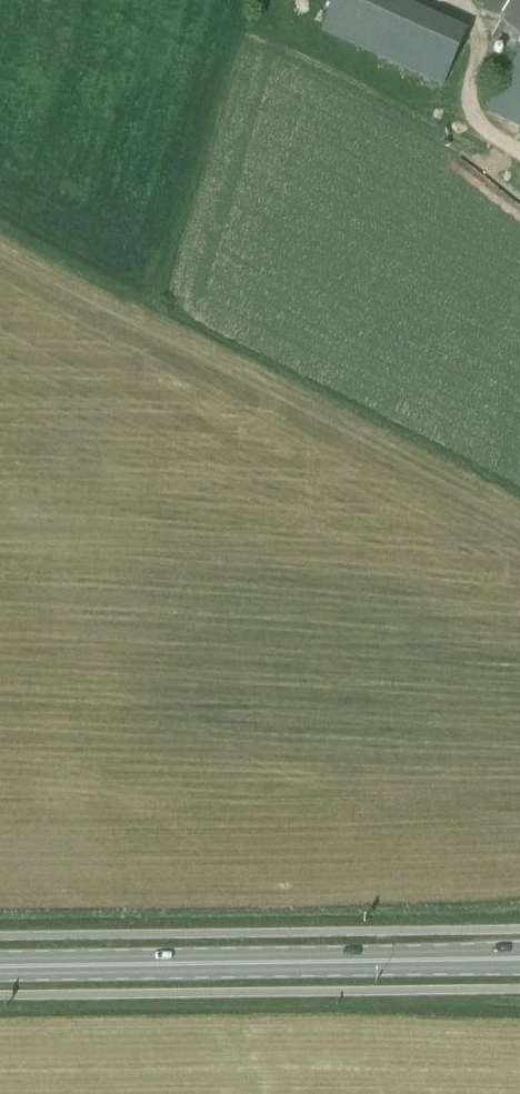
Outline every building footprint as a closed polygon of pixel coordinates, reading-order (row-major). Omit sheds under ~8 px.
[(405,0),(335,0),(321,31),(443,86),(469,29),(416,5),(405,0)] [(482,12),(518,33),(519,29),(519,0),(488,0),(482,12)] [(487,109),(519,128),(519,52),(487,109)]
